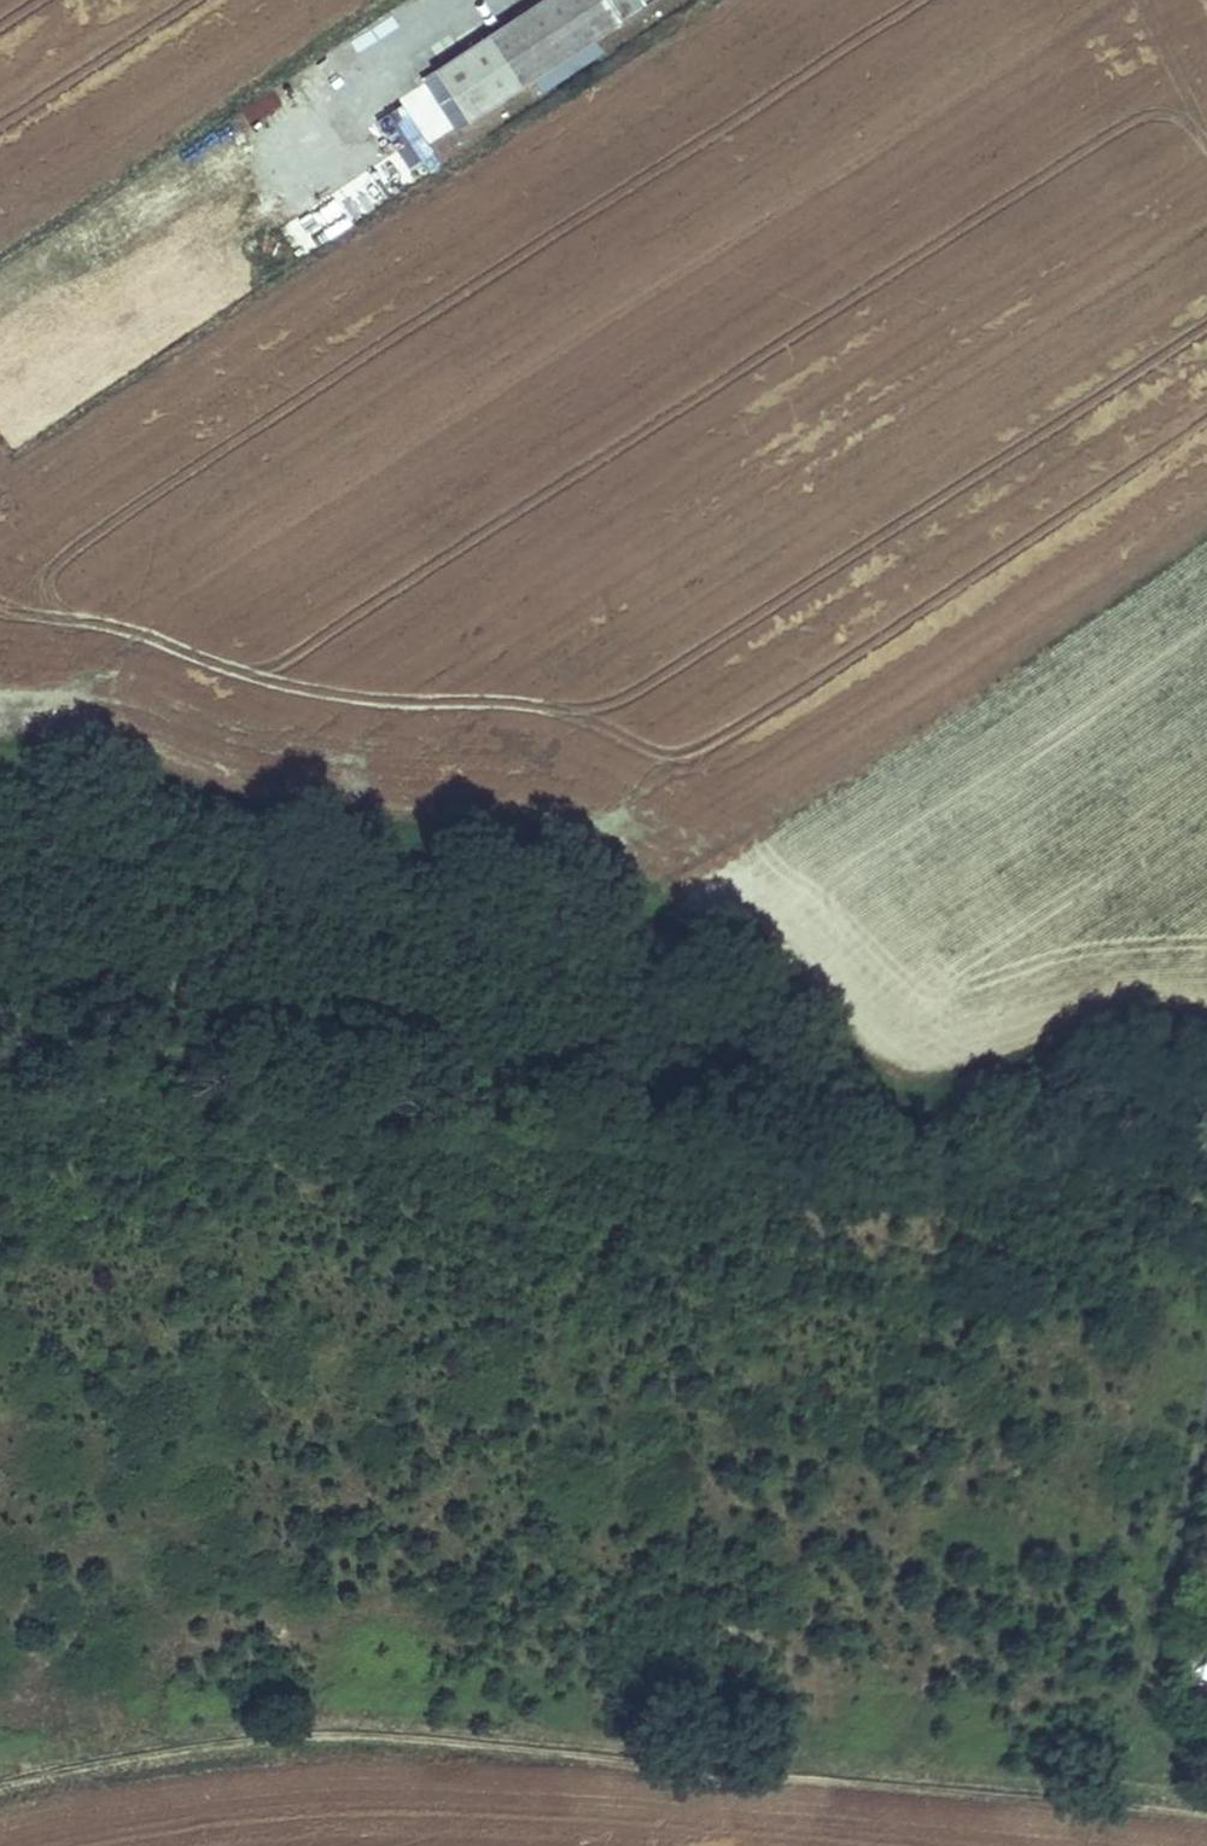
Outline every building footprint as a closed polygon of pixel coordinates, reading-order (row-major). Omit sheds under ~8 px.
[(654,0),(543,0),(486,37),(503,63),(519,87),(520,89),(654,0)] [(519,87),(503,63),(501,64),(492,70),(508,96),(509,95),(520,89),(519,87)] [(469,166),(494,127),(477,116),(452,156),(469,166)]
